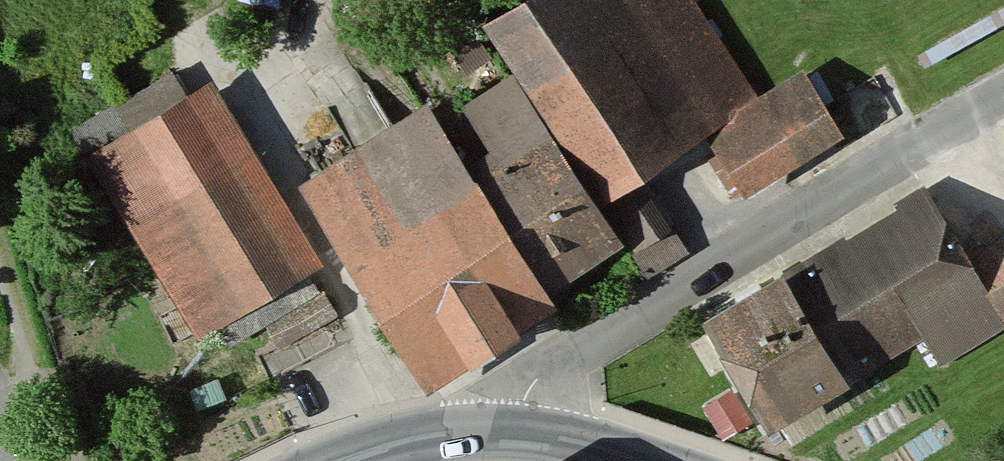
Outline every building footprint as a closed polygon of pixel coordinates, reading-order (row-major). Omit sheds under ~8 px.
[(514,78),(600,205),(701,149),(768,109),(695,0),(543,0),(488,36),(514,78)] [(87,137),(165,96),(155,78),(78,119),(87,137)] [(514,78),(444,125),(546,290),(623,242),(600,205),(514,78)] [(809,85),(768,109),(701,149),(739,213),(847,149),(809,85)] [(210,93),(90,163),(198,349),(319,279),(210,93)] [(428,99),(302,176),(428,381),(460,361),(468,374),(519,342),(512,331),(555,305),(546,290),(444,125),(428,99)] [(709,338),(776,451),(861,401),(854,390),(922,350),(940,380),(1003,342),(1003,236),(965,259),(933,205),(709,338)]
